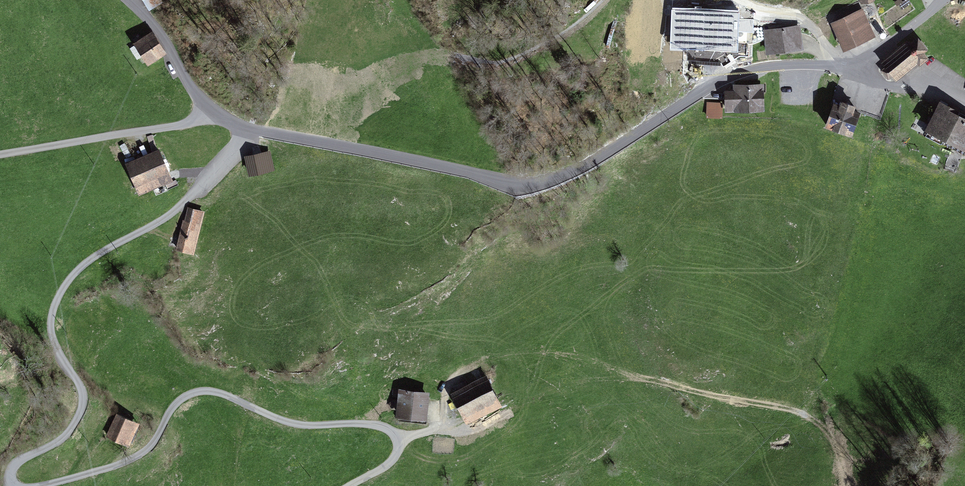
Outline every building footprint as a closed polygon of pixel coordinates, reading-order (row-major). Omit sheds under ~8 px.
[(149,11),(160,4),(158,0),(144,0),(143,1),(149,11)] [(673,12),(702,12),(703,0),(673,0),(673,12)] [(863,9),(830,24),(843,53),(876,38),(863,9)] [(744,52),(747,18),(728,16),(727,23),(734,23),(734,28),(726,27),(727,15),(719,15),(717,40),(716,40),(715,50),(744,52)] [(800,26),(763,31),(767,56),(803,51),(800,26)] [(152,32),(133,44),(148,67),(167,55),(152,32)] [(907,42),(880,64),(896,83),(917,65),(919,68),(929,60),(924,54),(928,51),(918,39),(910,46),(907,42)] [(704,47),(688,46),(687,60),(704,61),(704,47)] [(764,85),(733,85),(733,91),(724,92),(725,114),(764,113),(764,85)] [(722,103),(707,103),(706,119),(722,119),(722,103)] [(840,107),(834,105),(825,129),(852,139),(861,114),(855,111),(856,108),(841,103),(840,107)] [(925,133),(964,153),(964,120),(958,116),(959,113),(939,103),(925,133)] [(159,150),(124,164),(139,197),(173,183),(159,150)] [(270,151),(244,157),(249,178),(275,171),(270,151)] [(205,212),(188,208),(185,221),(183,221),(176,251),(194,255),(205,212)] [(487,376),(450,395),(466,426),(502,408),(487,376)] [(430,393),(399,391),(396,420),(427,422),(430,393)] [(139,424),(116,415),(105,439),(129,448),(139,424)]
